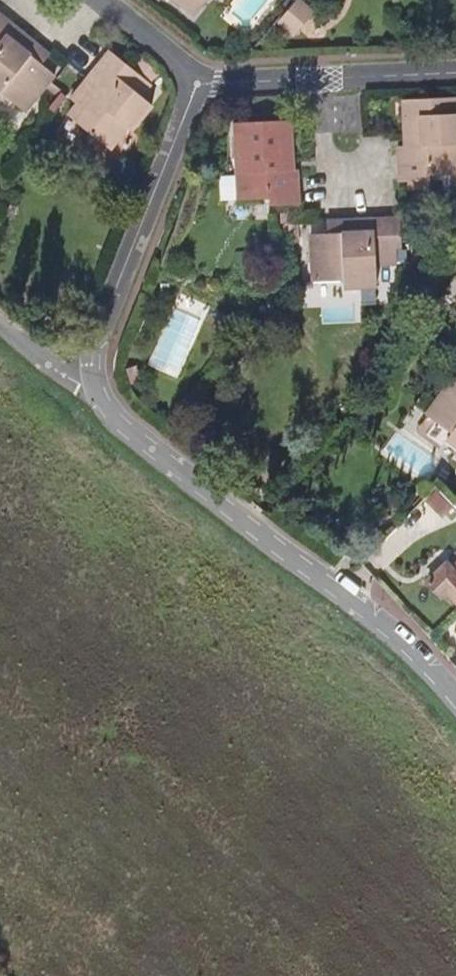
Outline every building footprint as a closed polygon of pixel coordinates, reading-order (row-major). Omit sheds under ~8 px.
[(206,0),(174,0),(193,16),(206,0)] [(315,10),(303,0),(298,0),(279,23),(294,36),(315,10)] [(52,55),(0,13),(0,96),(2,94),(26,113),(57,75),(44,64),(52,55)] [(134,132),(155,106),(142,96),(163,71),(144,55),(133,68),(111,50),(71,99),(78,104),(69,115),(112,149),(129,128),(134,132)] [(404,99),(406,145),(399,145),(401,182),(410,182),(410,190),(435,190),(435,175),(455,174),(455,97),(404,99)] [(295,170),(292,120),(236,123),(239,199),(272,199),(272,205),(301,204),(299,169),(295,170)] [(403,249),(402,217),(327,220),(328,233),(312,234),(313,282),(344,280),(344,288),(378,287),(377,265),(398,264),(398,249),(403,249)] [(455,375),(427,414),(452,432),(447,439),(455,445),(455,375)] [(453,507),(437,490),(426,501),(442,518),(453,507)] [(453,567),(448,562),(427,582),(443,599),(447,594),(455,603),(455,563),(453,567)]
